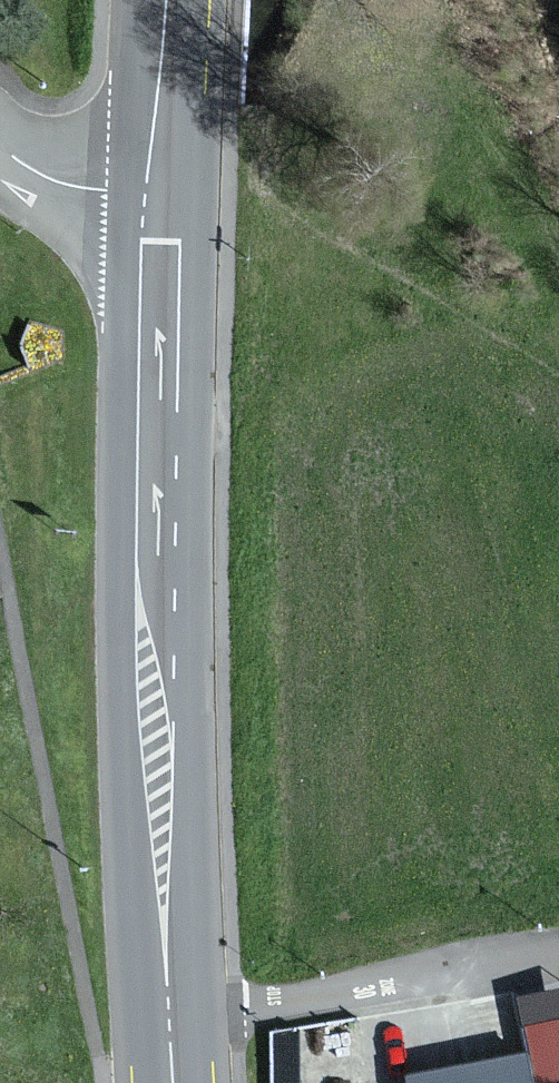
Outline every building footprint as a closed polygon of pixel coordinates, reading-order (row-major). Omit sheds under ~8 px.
[(524,1039),(402,1060),(406,1082),(535,1082),(534,1073),(558,1069),(558,1005),(519,1012),(524,1039)]
